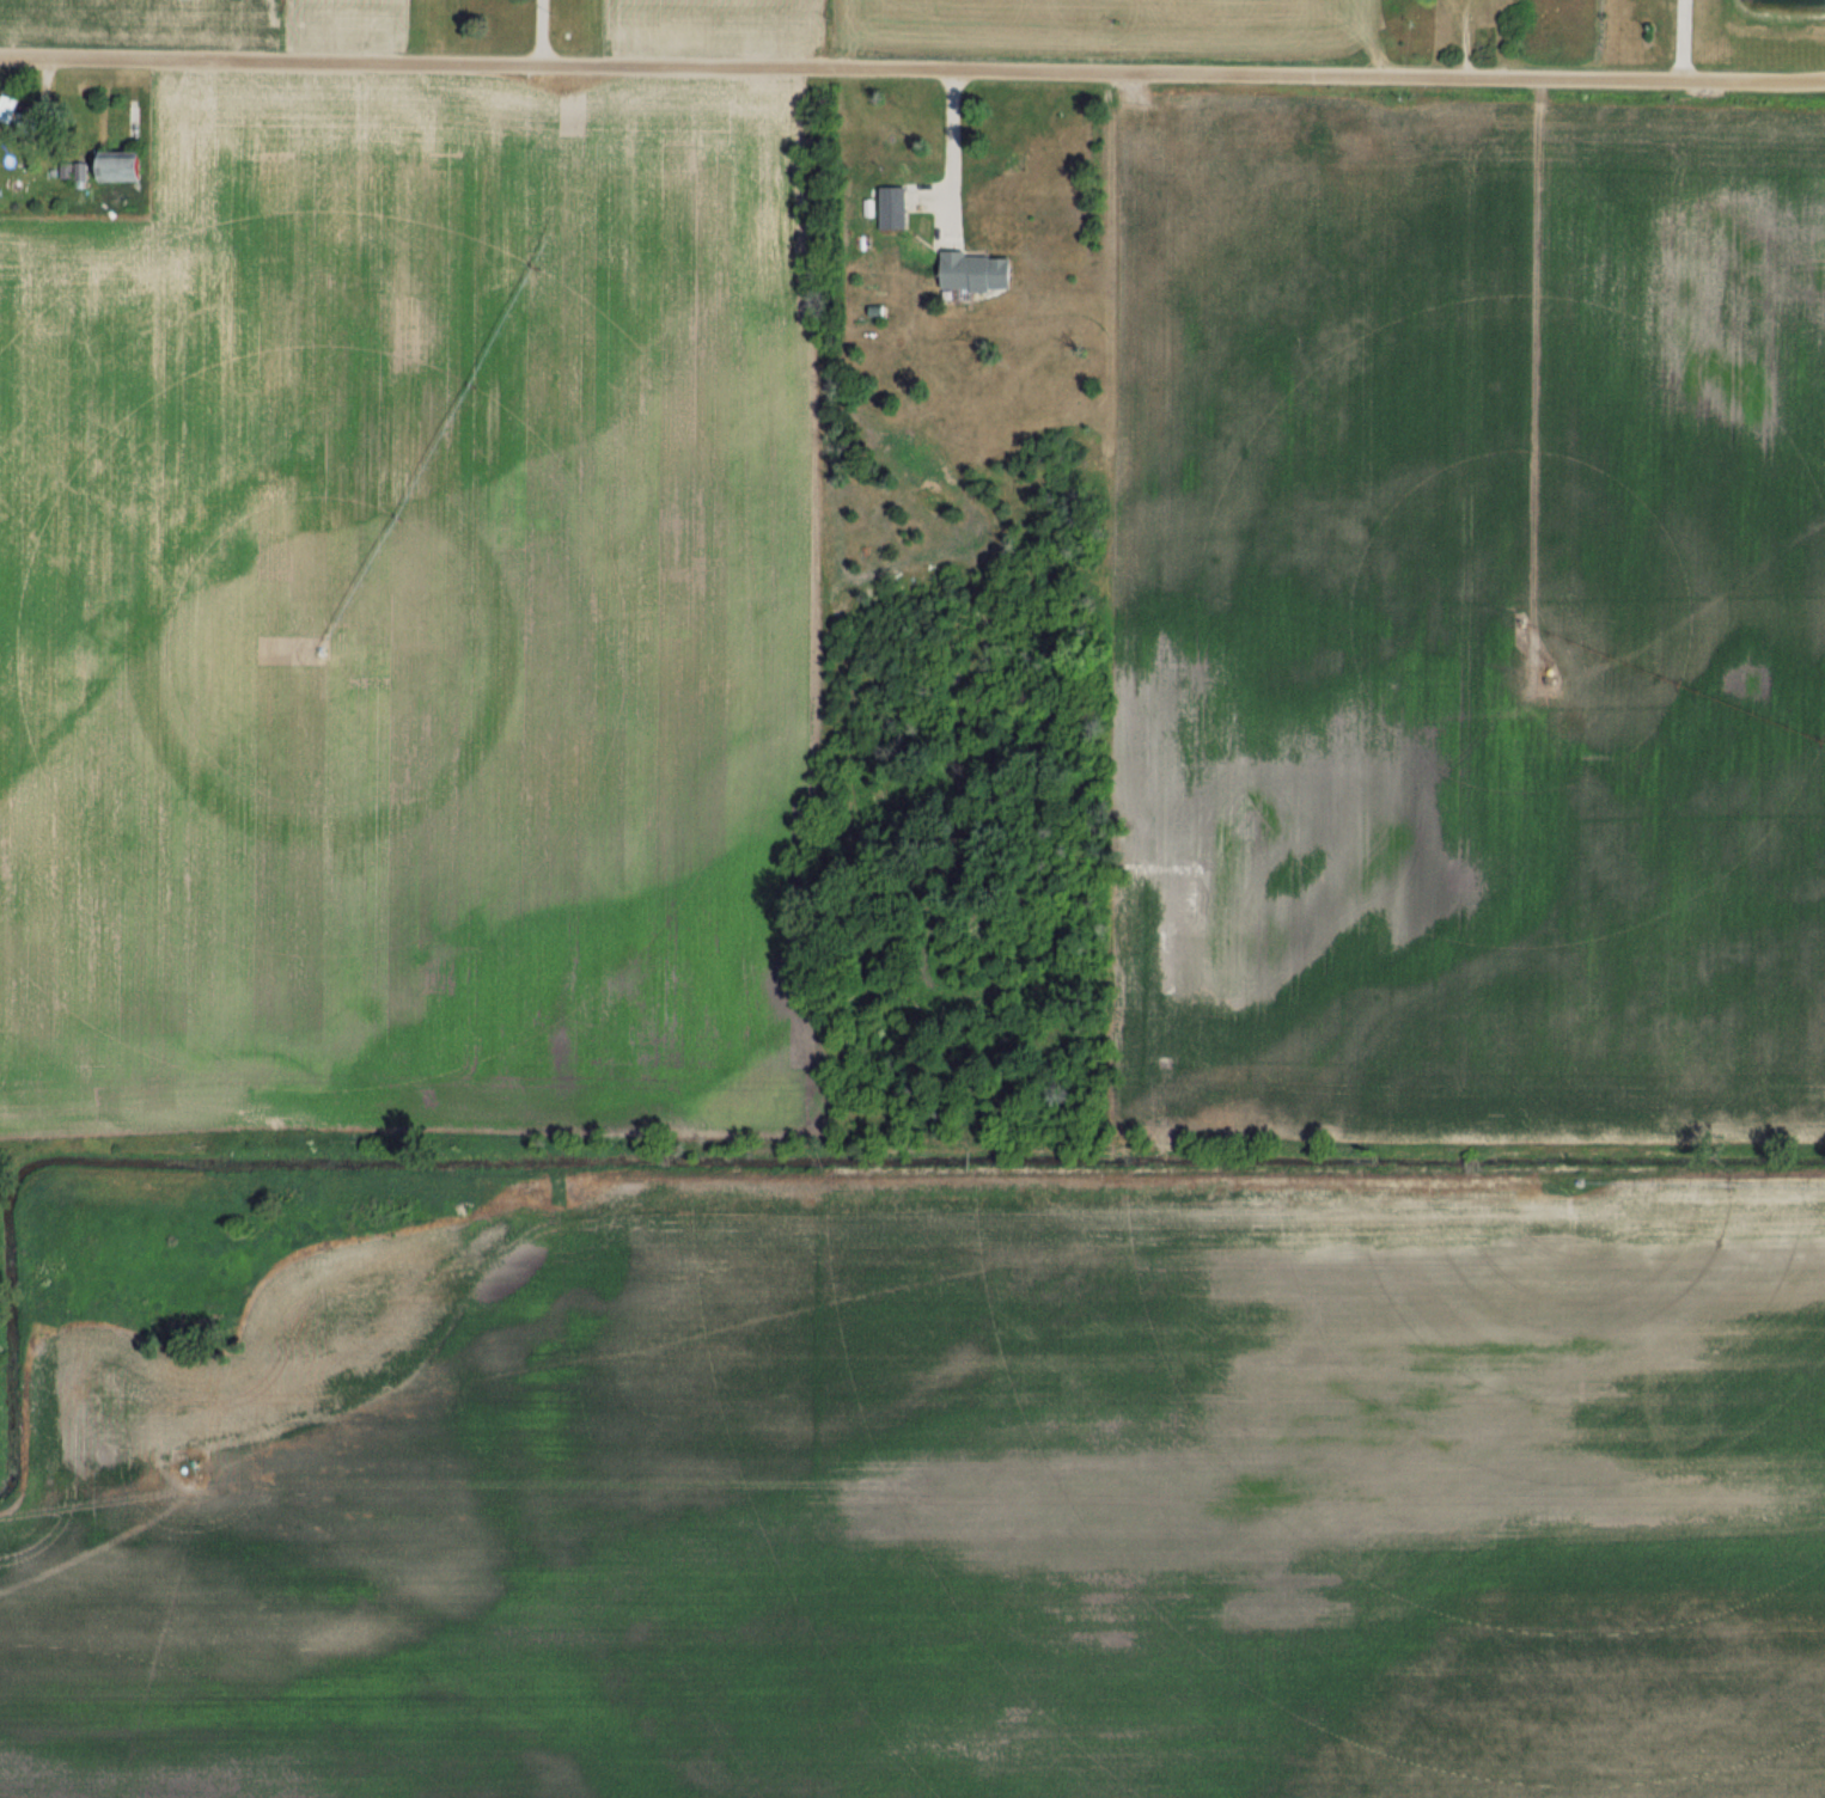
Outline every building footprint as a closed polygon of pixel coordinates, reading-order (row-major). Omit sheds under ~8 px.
[(43,118),(19,111),(23,99),(5,94),(2,105),(0,105),(0,124),(38,135),(43,118)] [(106,182),(150,181),(149,151),(106,152),(106,182)] [(882,229),(908,229),(908,187),(882,187),(882,229)] [(1014,289),(1015,254),(942,254),(942,289),(1014,289)]
